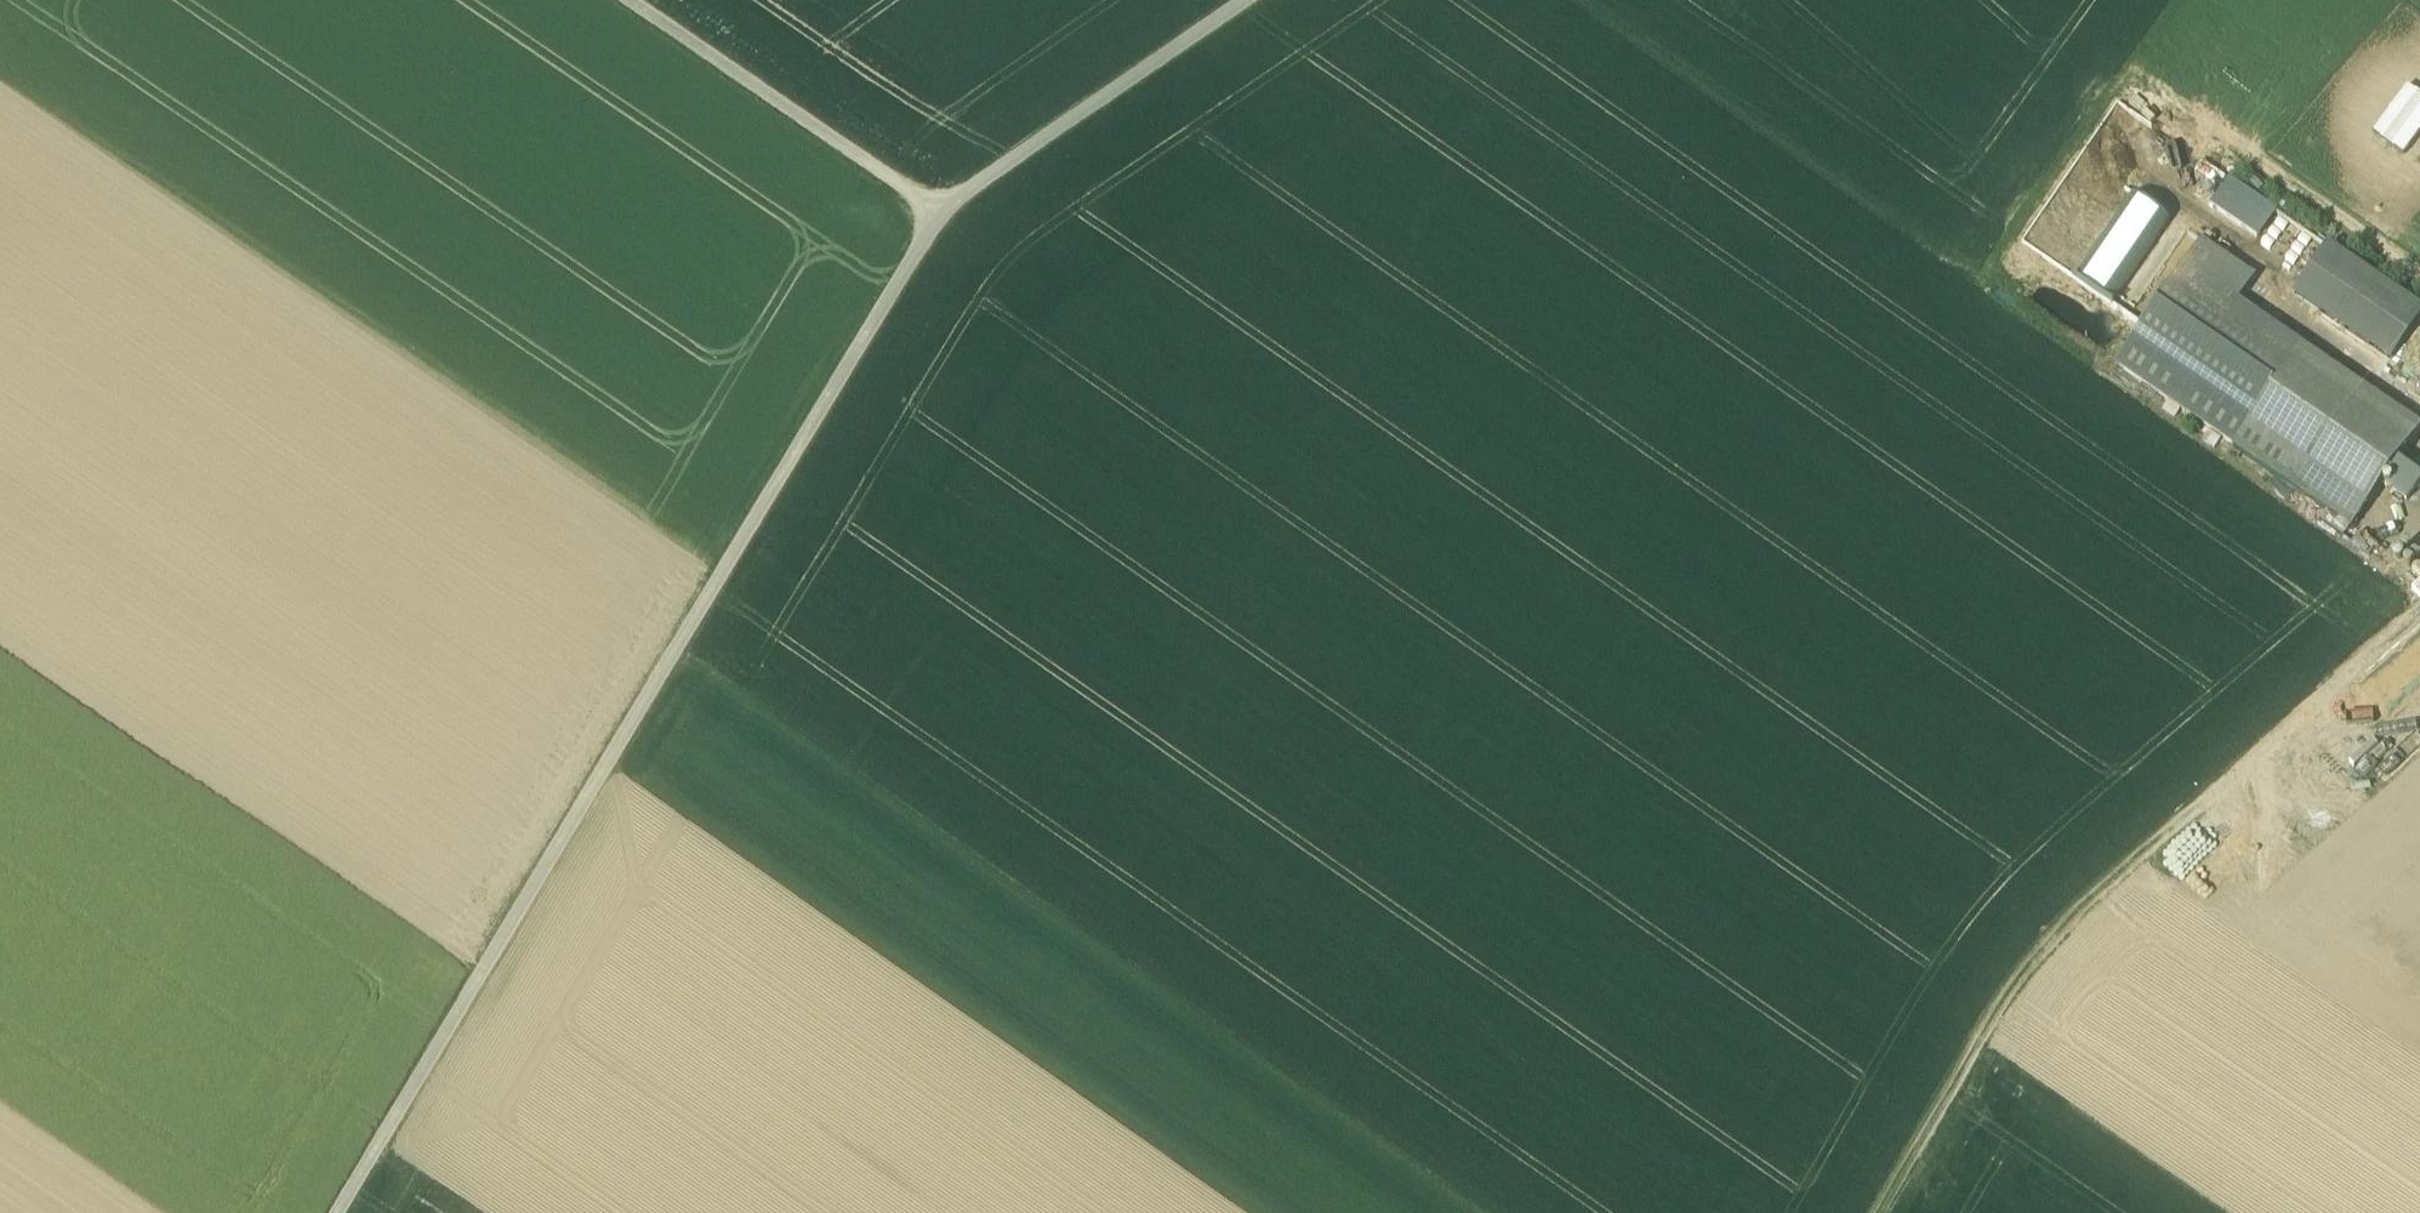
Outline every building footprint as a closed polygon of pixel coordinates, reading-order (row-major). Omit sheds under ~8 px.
[(2227,176),(2209,204),(2258,237),(2276,209),(2227,176)] [(2253,278),(2203,243),(2117,366),(2352,528),(2410,444),(2226,317),(2253,278)] [(2393,364),(2419,327),(2419,316),(2328,250),(2296,295),(2393,364)]
